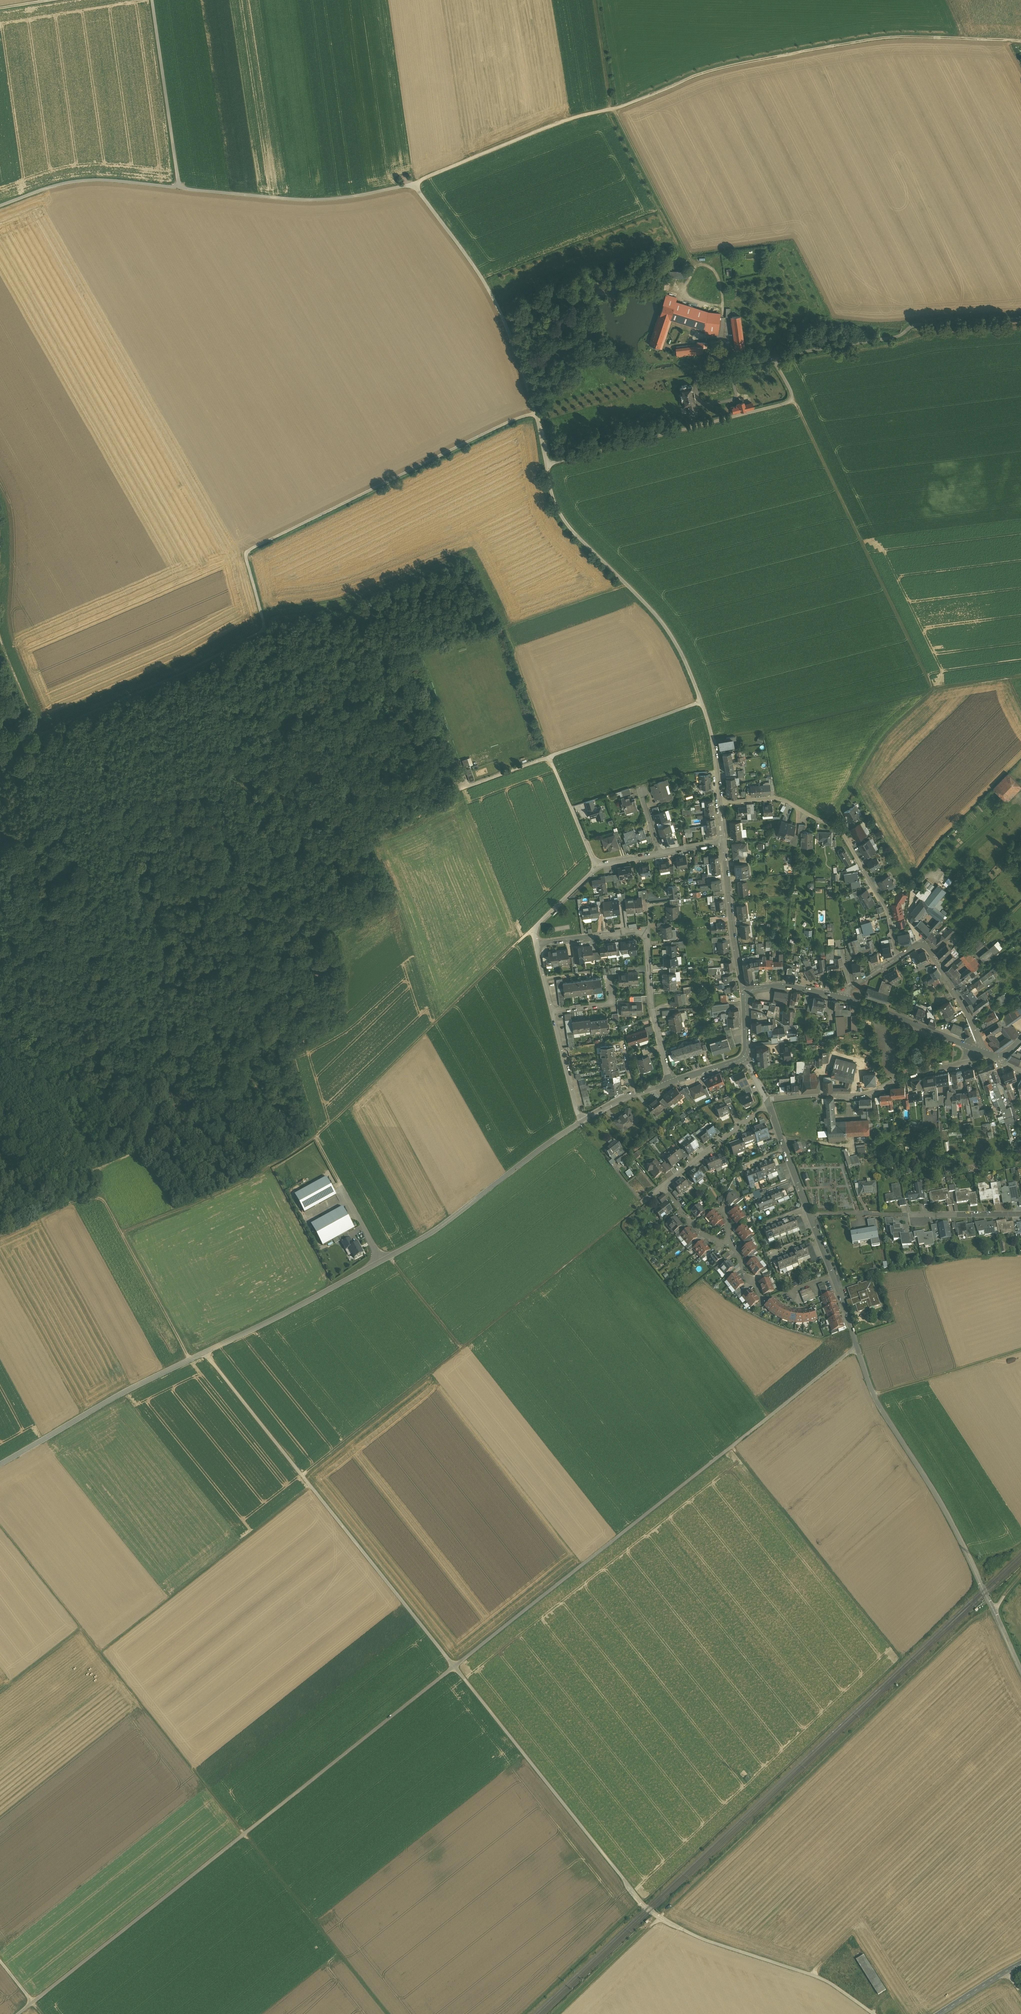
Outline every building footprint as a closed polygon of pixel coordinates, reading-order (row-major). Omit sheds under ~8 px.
[(676,300),(666,297),(663,304),(673,307),(675,302),(676,300)] [(707,312),(675,302),(673,307),(670,318),(705,330),(718,331),(719,317),(706,318),(707,312)] [(663,304),(650,345),(660,348),(670,319),(670,318),(673,307),(663,304)] [(740,316),(732,317),(736,349),(744,348),(740,316)] [(676,350),(677,356),(703,354),(702,348),(706,348),(706,343),(696,342),(697,348),(676,350)] [(689,385),(689,386),(687,386),(687,385),(681,386),(682,388),(680,388),(680,389),(680,393),(681,393),(679,394),(680,401),(682,400),(682,401),(683,404),(684,405),(687,405),(689,414),(697,412),(694,397),(695,397),(693,391),(692,388),(693,387),(692,386),(691,385),(689,385)] [(743,402),(737,404),(738,405),(730,407),(731,413),(753,408),(752,403),(744,405),(743,402)] [(727,741),(719,742),(720,749),(734,746),(733,740),(727,741)] [(744,750),(737,752),(738,761),(741,760),(746,760),(745,754),(744,751),(744,750)] [(731,753),(722,754),(724,763),(732,762),(731,753)] [(475,780),(467,758),(463,760),(462,760),(470,782),(475,780)] [(732,762),(724,763),(726,773),(734,772),(732,762)] [(707,774),(698,775),(699,783),(711,782),(710,774),(707,774)] [(1020,789),(1007,774),(994,787),(1008,801),(1020,789)] [(735,778),(726,778),(727,786),(735,785),(735,778)] [(666,780),(655,783),(655,785),(651,786),(655,799),(660,797),(671,794),(667,795),(665,788),(668,787),(667,784),(668,784),(668,783),(667,784),(666,780)] [(711,782),(699,783),(699,789),(704,789),(704,792),(710,790),(711,790),(711,782)] [(735,785),(727,786),(727,788),(726,789),(727,795),(732,794),(732,797),(736,797),(736,794),(737,794),(736,785),(735,785)] [(769,785),(759,786),(760,794),(770,793),(770,785),(769,785)] [(759,786),(750,787),(751,793),(751,795),(760,794),(759,786)] [(628,788),(621,790),(623,797),(630,795),(628,788)] [(632,799),(630,795),(623,797),(621,797),(622,800),(622,802),(621,803),(622,807),(624,807),(625,811),(632,809),(633,812),(638,810),(634,798),(632,799)] [(592,799),(585,802),(587,808),(594,806),(592,799)] [(772,804),(763,805),(763,815),(773,814),(772,804)] [(594,806),(587,808),(588,810),(587,811),(588,813),(588,814),(588,815),(591,814),(592,817),(595,816),(596,820),(604,818),(600,807),(596,808),(596,806),(594,807),(594,806)] [(855,806),(844,812),(849,821),(849,822),(852,820),(859,816),(856,810),(857,809),(855,806)] [(659,813),(654,814),(656,822),(660,821),(669,818),(670,818),(668,810),(659,813)] [(754,812),(750,813),(747,813),(747,819),(748,819),(757,819),(756,810),(754,810),(754,812)] [(784,837),(788,823),(782,821),(779,828),(777,834),(784,837)] [(739,822),(735,822),(730,822),(731,825),(730,825),(731,830),(740,829),(739,822)] [(796,826),(788,823),(784,837),(791,839),(793,834),(796,826)] [(851,829),(850,829),(851,832),(850,833),(852,835),(863,829),(860,823),(856,826),(851,829)] [(663,827),(658,828),(661,836),(671,833),(671,832),(675,831),(673,824),(672,825),(669,826),(669,825),(663,827)] [(707,826),(706,826),(706,825),(706,830),(705,830),(706,836),(712,835),(712,833),(716,832),(715,825),(707,826)] [(777,834),(779,828),(775,827),(771,835),(776,836),(777,834)] [(635,834),(633,829),(627,831),(630,838),(632,837),(634,842),(639,841),(641,841),(640,840),(646,838),(647,838),(646,836),(643,829),(638,831),(639,833),(635,834)] [(740,829),(731,830),(731,838),(740,837),(741,837),(741,829),(740,829)] [(863,829),(852,835),(854,838),(856,840),(863,837),(866,834),(863,829)] [(630,838),(627,831),(623,832),(624,836),(623,836),(626,843),(626,845),(634,842),(632,837),(630,838)] [(804,832),(801,832),(801,845),(809,845),(809,844),(812,844),(812,832),(806,832),(804,832)] [(831,832),(818,832),(818,838),(818,840),(826,840),(826,844),(831,844),(831,839),(831,832)] [(671,833),(661,836),(663,844),(668,842),(673,840),(671,833)] [(614,835),(602,839),(604,845),(607,844),(610,851),(619,848),(615,838),(614,835)] [(860,845),(859,845),(861,848),(860,849),(861,851),(873,845),(869,840),(865,842),(860,845)] [(741,843),(732,844),(734,858),(739,857),(743,857),(742,850),(747,850),(746,843),(741,844),(741,843)] [(873,845),(861,851),(863,854),(864,854),(865,856),(872,853),(876,850),(873,845)] [(842,851),(839,853),(846,864),(850,861),(848,857),(849,856),(845,849),(842,851)] [(685,856),(676,858),(677,861),(678,868),(687,867),(685,856)] [(877,858),(873,860),(873,859),(870,860),(871,861),(868,863),(872,870),(881,865),(877,858)] [(668,861),(658,863),(660,871),(669,869),(670,869),(669,866),(668,861)] [(711,863),(712,873),(715,873),(720,873),(719,862),(711,863)] [(740,865),(734,865),(736,877),(740,876),(748,875),(749,875),(748,875),(746,864),(748,864),(740,865)] [(626,866),(622,867),(617,867),(618,873),(619,879),(624,878),(623,877),(628,876),(628,877),(633,876),(631,865),(626,866)] [(648,865),(639,866),(640,872),(641,875),(646,874),(646,877),(651,877),(648,865)] [(857,872),(844,874),(845,882),(851,881),(852,888),(857,887),(857,886),(861,886),(860,879),(859,879),(857,872)] [(601,879),(592,880),(593,886),(600,884),(601,887),(599,887),(600,892),(605,891),(605,887),(606,887),(606,884),(605,881),(604,876),(604,875),(600,876),(601,879)] [(889,876),(878,882),(882,889),(887,886),(893,883),(893,882),(889,876)] [(925,884),(931,890),(935,885),(929,879),(925,884)] [(740,882),(737,882),(739,895),(748,894),(746,881),(740,882)] [(932,892),(923,885),(916,894),(922,899),(925,901),(932,893),(932,892)] [(945,915),(934,906),(946,891),(938,885),(932,892),(932,893),(925,901),(925,902),(922,906),(926,909),(938,918),(929,928),(931,931),(934,927),(941,920),(945,915)] [(675,897),(681,896),(680,893),(677,893),(676,886),(669,887),(669,890),(668,890),(669,894),(670,897),(675,897)] [(863,892),(858,895),(865,907),(874,902),(867,890),(863,892)] [(907,895),(900,891),(894,901),(894,904),(893,907),(895,908),(894,911),(895,919),(902,917),(901,912),(902,912),(901,903),(902,903),(907,895)] [(625,899),(625,903),(626,912),(635,911),(633,900),(633,898),(625,899)] [(641,899),(633,900),(635,911),(642,910),(641,899)] [(922,899),(911,913),(915,916),(911,920),(915,925),(915,926),(920,920),(919,919),(926,909),(922,906),(925,902),(925,901),(922,899)] [(618,900),(611,901),(612,914),(619,913),(618,904),(618,900)] [(718,901),(715,901),(716,910),(724,909),(723,900),(718,901)] [(603,902),(603,907),(605,915),(612,914),(611,901),(603,902)] [(597,905),(589,906),(591,917),(599,916),(598,907),(597,905)] [(746,905),(737,906),(738,918),(746,917),(747,917),(746,905)] [(582,907),(581,907),(582,908),(583,918),(591,917),(589,906),(582,907)] [(672,906),(668,906),(669,912),(667,912),(667,917),(672,917),(672,916),(674,916),(678,916),(678,906),(672,906)] [(867,922),(861,923),(862,926),(864,934),(865,934),(876,931),(880,929),(878,919),(867,922)] [(904,920),(897,921),(899,928),(905,926),(904,920)] [(929,928),(920,920),(915,926),(926,936),(931,931),(929,928)] [(725,922),(716,923),(716,926),(717,931),(726,930),(725,922)] [(743,925),(740,925),(741,937),(749,936),(748,932),(750,932),(749,925),(749,924),(743,925)] [(664,926),(660,927),(662,937),(669,937),(672,936),(671,930),(671,926),(664,926)] [(865,935),(865,934),(864,934),(862,926),(859,927),(861,933),(862,936),(864,940),(863,940),(864,945),(865,945),(868,944),(867,941),(865,935)] [(951,928),(943,936),(944,937),(947,940),(954,932),(951,928)] [(926,936),(928,939),(927,940),(929,942),(935,936),(936,935),(934,933),(931,930),(926,936)] [(909,932),(898,935),(900,944),(905,943),(905,944),(912,943),(910,937),(909,932)] [(935,936),(929,942),(934,947),(944,937),(943,936),(941,934),(937,938),(935,936)] [(978,936),(965,948),(967,950),(968,949),(980,938),(978,936)] [(857,938),(847,942),(848,944),(851,953),(854,952),(860,951),(860,952),(866,950),(865,945),(864,945),(861,946),(859,941),(858,938),(857,938)] [(629,942),(621,943),(622,949),(622,952),(630,951),(630,954),(636,954),(635,940),(629,941),(629,942)] [(722,941),(718,941),(719,952),(728,951),(727,940),(722,941)] [(996,953),(1004,946),(999,940),(991,948),(996,953)] [(615,943),(606,944),(607,954),(616,953),(616,948),(615,943)] [(889,943),(882,944),(885,956),(892,955),(891,948),(889,943)] [(606,944),(599,945),(600,951),(600,955),(601,955),(607,954),(606,944)] [(947,944),(937,953),(942,959),(950,951),(952,950),(947,944)] [(582,945),(573,946),(574,956),(575,962),(576,962),(576,960),(580,960),(580,961),(584,961),(584,959),(582,947),(582,945)] [(671,945),(666,945),(667,957),(676,956),(676,945),(671,945)] [(590,946),(582,947),(584,959),(593,958),(592,952),(592,948),(590,948),(590,946)] [(967,950),(965,948),(958,954),(960,956),(967,950)] [(990,948),(980,956),(985,962),(995,953),(990,948)] [(567,949),(558,950),(560,964),(566,963),(565,962),(569,962),(568,957),(567,949)] [(981,964),(968,949),(967,950),(960,956),(961,957),(963,959),(965,957),(970,962),(967,964),(970,967),(972,970),(973,971),(973,970),(981,964)] [(558,950),(548,951),(549,959),(549,960),(550,960),(551,963),(554,963),(554,964),(556,964),(560,964),(558,950)] [(918,954),(914,956),(917,961),(928,956),(925,951),(918,954)] [(950,951),(942,959),(948,965),(954,959),(956,957),(950,951)] [(875,954),(871,955),(873,964),(880,962),(877,954),(875,954)] [(677,960),(676,956),(667,957),(664,957),(664,965),(669,964),(678,964),(678,960),(677,960)] [(928,956),(917,961),(919,966),(919,967),(924,964),(930,962),(928,956)] [(841,957),(834,957),(835,964),(835,965),(838,965),(842,965),(841,957)] [(812,967),(807,958),(802,961),(806,966),(804,967),(806,970),(812,967)] [(731,961),(724,962),(724,968),(725,970),(732,969),(731,961)] [(749,962),(743,963),(744,972),(744,974),(751,973),(751,971),(749,962)] [(860,963),(852,964),(853,975),(861,974),(860,963)] [(806,970),(804,971),(808,980),(817,975),(812,967),(806,970)] [(970,967),(960,975),(962,978),(968,974),(972,970),(970,967)] [(937,968),(931,972),(934,977),(934,978),(935,978),(941,974),(937,968)] [(954,968),(948,973),(956,984),(962,979),(962,978),(960,975),(954,968)] [(890,973),(887,975),(890,979),(892,983),(902,977),(896,969),(890,973)] [(973,971),(969,974),(970,976),(969,977),(970,977),(968,979),(968,980),(976,974),(973,970),(973,971)] [(637,972),(628,972),(628,973),(628,983),(638,983),(637,972)] [(628,973),(619,974),(619,985),(628,984),(628,983),(628,973)] [(790,973),(786,973),(785,981),(794,982),(794,974),(794,973),(790,973)] [(730,974),(723,975),(724,983),(729,982),(728,979),(731,979),(730,974)] [(979,977),(976,974),(968,980),(971,983),(972,982),(971,979),(974,976),(976,979),(979,977)] [(985,974),(974,983),(976,986),(979,983),(988,977),(985,974)] [(992,974),(982,981),(985,985),(986,984),(995,978),(992,974)] [(600,978),(593,979),(594,992),(597,991),(597,990),(602,990),(602,991),(600,978)] [(752,978),(745,979),(746,987),(754,986),(753,981),(752,978)] [(965,978),(956,984),(958,987),(964,983),(964,982),(967,980),(965,978)] [(594,992),(593,979),(585,980),(587,992),(587,993),(594,992)] [(585,980),(578,981),(579,994),(583,993),(583,992),(587,992),(585,980)] [(885,981),(882,980),(879,991),(889,994),(892,984),(885,982),(885,981)] [(578,981),(570,982),(572,995),(579,994),(578,981)] [(972,988),(971,989),(972,991),(977,988),(978,989),(985,985),(982,981),(979,983),(976,986),(972,988)] [(570,982),(563,983),(563,984),(563,987),(564,990),(564,993),(564,996),(572,995),(570,982)] [(967,987),(964,983),(958,987),(961,991),(967,987)] [(879,991),(868,987),(867,990),(865,990),(864,993),(866,993),(865,996),(886,1003),(889,994),(879,991)] [(972,991),(971,989),(969,990),(963,994),(970,1003),(977,997),(972,991)] [(788,993),(774,991),(773,1002),(786,1004),(788,993)] [(1005,993),(1000,996),(1004,1002),(1009,998),(1005,993)] [(1004,1002),(1000,996),(996,999),(1001,1005),(1004,1002)] [(824,999),(814,997),(813,1001),(811,1006),(812,1007),(812,1008),(811,1008),(811,1010),(816,1011),(817,1008),(822,1009),(824,999)] [(984,1000),(977,1006),(980,1010),(990,1002),(987,998),(984,1000)] [(771,1000),(768,1001),(768,1003),(770,1003),(769,1004),(771,1005),(770,1006),(770,1005),(770,1006),(764,1004),(763,1008),(774,1011),(775,1005),(771,1004),(771,1000)] [(838,1001),(831,1001),(831,1008),(836,1008),(839,1009),(840,1004),(840,1003),(838,1003),(838,1001)] [(950,1001),(939,1007),(945,1016),(946,1016),(951,1013),(955,1010),(950,1001)] [(636,1002),(633,1002),(633,1004),(630,1004),(630,1014),(636,1013),(636,1014),(641,1014),(641,1003),(636,1003),(636,1002)] [(729,1003),(712,1005),(712,1011),(723,1009),(725,1009),(729,1008),(729,1003)] [(974,1008),(970,1003),(967,1005),(972,1015),(977,1012),(974,1008)] [(630,1004),(621,1004),(621,1015),(625,1015),(625,1014),(630,1014),(630,1004)] [(935,1019),(932,1010),(933,1010),(931,1005),(927,1007),(928,1011),(927,1012),(928,1017),(930,1018),(928,1021),(929,1022),(928,1025),(935,1029),(937,1025),(936,1025),(935,1019)] [(926,1010),(918,1007),(918,1009),(915,1016),(922,1019),(926,1010)] [(1003,1018),(1003,1019),(1002,1019),(1016,1037),(1020,1033),(1014,1025),(1012,1025),(1011,1023),(1020,1016),(1020,1012),(1016,1007),(1003,1018)] [(762,1012),(752,1010),(751,1010),(751,1018),(762,1018),(762,1012)] [(795,1010),(783,1010),(783,1023),(792,1023),(792,1015),(794,1015),(795,1010)] [(994,1011),(989,1014),(991,1017),(993,1021),(998,1018),(994,1011)] [(673,1015),(668,1016),(670,1024),(680,1021),(681,1021),(679,1012),(675,1013),(674,1012),(673,1013),(672,1013),(673,1015)] [(951,1013),(946,1016),(949,1021),(954,1018),(951,1013)] [(730,1016),(726,1017),(726,1021),(728,1021),(728,1025),(739,1024),(738,1015),(730,1016)] [(844,1016),(839,1016),(836,1016),(837,1035),(845,1033),(844,1016)] [(607,1017),(598,1018),(600,1031),(608,1030),(608,1027),(609,1027),(609,1025),(608,1026),(607,1017)] [(598,1018),(590,1019),(591,1030),(592,1032),(600,1031),(598,1018)] [(1002,1019),(1002,1018),(997,1022),(1000,1026),(1008,1036),(999,1042),(993,1047),(996,1052),(1016,1037),(1002,1019)] [(680,1021),(670,1024),(671,1029),(673,1028),(673,1030),(677,1029),(682,1027),(680,1021)] [(771,1023),(761,1024),(761,1022),(751,1022),(752,1030),(761,1030),(772,1028),(771,1023)] [(998,1027),(995,1023),(985,1030),(988,1034),(992,1032),(999,1028),(998,1027)] [(651,1025),(645,1027),(646,1029),(647,1034),(653,1032),(651,1025)] [(964,1029),(953,1025),(950,1031),(962,1036),(965,1029),(964,1029)] [(779,1027),(775,1028),(772,1028),(773,1036),(771,1036),(772,1041),(771,1042),(778,1041),(777,1035),(777,1030),(779,1030),(779,1027)] [(784,1027),(779,1027),(779,1030),(777,1030),(777,1035),(785,1034),(784,1027)] [(646,1029),(636,1032),(639,1041),(649,1038),(647,1034),(646,1029)] [(636,1032),(627,1035),(629,1044),(639,1041),(636,1032)] [(968,1034),(966,1035),(965,1037),(964,1039),(973,1043),(975,1041),(972,1033),(968,1034)] [(992,1040),(989,1042),(993,1047),(999,1042),(995,1037),(992,1040)] [(727,1039),(710,1044),(713,1054),(720,1051),(721,1052),(723,1051),(723,1050),(730,1048),(729,1045),(728,1042),(727,1039)] [(700,1041),(693,1044),(695,1053),(703,1051),(700,1041)] [(693,1044),(685,1046),(688,1055),(695,1053),(693,1044)] [(685,1046),(678,1048),(681,1057),(688,1055),(685,1046)] [(768,1047),(756,1049),(758,1064),(770,1063),(768,1047)] [(681,1057),(678,1048),(671,1051),(672,1054),(674,1060),(681,1057)] [(1020,1060),(1011,1055),(1007,1060),(1018,1065),(1020,1060)] [(648,1056),(637,1060),(641,1070),(652,1067),(651,1064),(651,1063),(650,1059),(649,1060),(648,1056)] [(857,1063),(836,1057),(833,1067),(846,1070),(854,1073),(857,1063)] [(797,1061),(796,1072),(799,1072),(803,1073),(804,1060),(797,1061)] [(994,1062),(984,1065),(986,1073),(996,1069),(994,1062)] [(984,1065),(978,1067),(980,1074),(984,1073),(986,1073),(984,1065)] [(846,1070),(833,1067),(831,1074),(830,1074),(830,1075),(831,1075),(831,1076),(844,1079),(846,1070)] [(973,1068),(964,1071),(967,1080),(976,1078),(975,1075),(973,1069),(973,1068)] [(986,1073),(987,1075),(991,1081),(991,1082),(992,1086),(1000,1106),(1006,1123),(1008,1123),(1010,1122),(1009,1121),(1013,1119),(1012,1116),(1013,1115),(1010,1107),(1006,1109),(998,1087),(1001,1086),(1000,1084),(1002,1084),(996,1069),(997,1069),(996,1069),(986,1073)] [(854,1073),(846,1070),(844,1079),(846,1080),(852,1081),(854,1073)] [(1014,1070),(1003,1074),(1006,1082),(1009,1081),(1017,1078),(1014,1070)] [(742,1071),(733,1075),(735,1080),(737,1080),(738,1080),(740,1083),(742,1082),(747,1080),(745,1075),(744,1075),(742,1071)] [(876,1072),(863,1073),(865,1085),(877,1084),(876,1072)] [(720,1073),(706,1079),(711,1090),(724,1084),(720,1073)] [(936,1075),(924,1077),(924,1078),(922,1078),(920,1078),(922,1088),(922,1090),(925,1089),(932,1088),(933,1089),(933,1096),(934,1099),(938,1099),(938,1095),(937,1084),(936,1075)] [(803,1079),(802,1079),(802,1082),(801,1092),(820,1090),(819,1078),(807,1079),(803,1079)] [(920,1078),(911,1079),(913,1089),(918,1088),(922,1088),(920,1078)] [(831,1080),(823,1080),(824,1092),(832,1092),(831,1080)] [(852,1081),(846,1080),(845,1087),(840,1087),(840,1092),(850,1092),(851,1087),(852,1081)] [(986,1083),(983,1084),(986,1092),(990,1090),(989,1087),(992,1086),(991,1082),(991,1081),(986,1083)] [(701,1083),(690,1088),(695,1097),(705,1093),(703,1088),(701,1083)] [(1005,1087),(1004,1083),(1002,1084),(1000,1084),(1001,1086),(1006,1097),(1009,1096),(1006,1090),(1005,1087)] [(976,1089),(971,1090),(970,1084),(967,1084),(971,1105),(974,1105),(973,1100),(975,1100),(975,1098),(978,1097),(976,1089)] [(744,1088),(747,1094),(750,1092),(751,1093),(753,1092),(750,1085),(744,1088)] [(1010,1085),(1005,1087),(1006,1090),(1009,1089),(1013,1099),(1015,1098),(1010,1085)] [(676,1087),(671,1091),(670,1090),(668,1091),(675,1100),(676,1101),(681,1098),(679,1096),(682,1094),(679,1091),(676,1087)] [(905,1087),(891,1089),(892,1094),(892,1097),(904,1096),(905,1095),(905,1093),(905,1087)] [(922,1088),(918,1088),(918,1093),(913,1094),(914,1100),(922,1099),(922,1090),(922,1088)] [(675,1100),(668,1091),(663,1095),(666,1098),(663,1100),(668,1105),(670,1103),(670,1104),(675,1100)] [(747,1094),(741,1097),(745,1106),(754,1101),(751,1093),(750,1092),(747,1094)] [(956,1094),(953,1094),(952,1102),(956,1101),(961,1101),(961,1099),(961,1093),(960,1093),(956,1094)] [(892,1094),(880,1095),(880,1096),(881,1102),(888,1102),(892,1101),(892,1097),(892,1094)] [(933,1096),(925,1097),(926,1106),(939,1105),(938,1099),(934,1099),(933,1096)] [(656,1097),(647,1104),(652,1110),(657,1107),(659,1110),(664,1106),(660,1100),(659,1101),(656,1097)] [(833,1097),(826,1098),(827,1113),(834,1112),(833,1097)] [(663,1100),(662,1098),(660,1100),(664,1106),(665,1108),(668,1105),(663,1100)] [(971,1105),(971,1106),(973,1115),(973,1118),(980,1117),(980,1115),(979,1110),(978,1104),(974,1105),(971,1105)] [(725,1105),(715,1109),(719,1118),(729,1114),(725,1105)] [(625,1111),(614,1120),(622,1130),(628,1126),(626,1123),(631,1119),(633,1122),(633,1121),(636,1122),(637,1120),(638,1118),(636,1116),(634,1116),(630,1112),(631,1110),(629,1108),(627,1108),(625,1109),(625,1111)] [(834,1112),(827,1113),(827,1116),(828,1122),(829,1136),(845,1135),(870,1133),(869,1122),(835,1125),(834,1112)] [(760,1127),(751,1130),(752,1132),(754,1137),(766,1132),(764,1125),(763,1125),(760,1127)] [(710,1126),(703,1131),(704,1132),(710,1139),(716,1134),(714,1131),(710,1126)] [(710,1139),(704,1132),(698,1137),(697,1137),(701,1141),(703,1144),(710,1139)] [(749,1134),(740,1137),(741,1140),(743,1146),(747,1144),(747,1146),(756,1142),(754,1137),(752,1132),(749,1133),(749,1134)] [(766,1132),(754,1137),(756,1142),(757,1144),(766,1141),(769,1139),(766,1132)] [(698,1137),(695,1133),(692,1135),(698,1143),(699,1143),(701,1141),(697,1137),(698,1137)] [(696,1145),(691,1138),(686,1142),(694,1152),(698,1148),(699,1148),(696,1145)] [(738,1143),(734,1144),(733,1144),(729,1145),(734,1156),(746,1151),(743,1146),(741,1140),(738,1142),(738,1143)] [(622,1148),(616,1141),(610,1146),(616,1152),(619,1150),(622,1148)] [(694,1152),(686,1142),(681,1146),(686,1152),(689,1156),(694,1152)] [(800,1144),(793,1147),(795,1155),(802,1152),(800,1144)] [(616,1152),(610,1146),(605,1150),(612,1160),(614,1158),(616,1157),(614,1154),(616,1152)] [(862,1147),(857,1147),(858,1156),(866,1156),(865,1146),(862,1147)] [(849,1160),(845,1147),(842,1149),(848,1167),(851,1166),(849,1160)] [(675,1148),(669,1153),(677,1162),(682,1158),(683,1158),(678,1152),(675,1148)] [(683,1154),(680,1150),(678,1152),(683,1158),(682,1158),(683,1160),(686,1158),(683,1154)] [(669,1153),(664,1157),(669,1163),(672,1167),(672,1166),(677,1162),(669,1153)] [(723,1155),(717,1157),(721,1167),(727,1165),(724,1156),(723,1155)] [(721,1167),(717,1157),(711,1160),(715,1170),(721,1167)] [(859,1158),(849,1160),(851,1166),(851,1168),(861,1166),(860,1164),(859,1160),(859,1158)] [(711,1160),(705,1162),(707,1167),(709,1172),(715,1170),(711,1160)] [(772,1160),(767,1162),(772,1174),(777,1172),(776,1170),(775,1167),(772,1160)] [(656,1162),(651,1166),(647,1166),(648,1172),(650,1172),(655,1178),(663,1171),(664,1171),(660,1167),(656,1162)] [(772,1174),(767,1162),(762,1164),(767,1176),(772,1174)] [(665,1163),(660,1167),(664,1171),(663,1171),(666,1174),(671,1170),(667,1165),(665,1163)] [(767,1176),(762,1164),(757,1166),(759,1168),(762,1178),(763,1178),(767,1176)] [(702,1166),(698,1170),(701,1174),(702,1174),(703,1176),(706,1173),(704,1168),(702,1166)] [(759,1168),(754,1170),(759,1182),(764,1180),(763,1178),(762,1178),(759,1168)] [(698,1170),(697,1169),(694,1169),(688,1174),(688,1175),(694,1184),(698,1183),(701,1180),(703,1177),(701,1174),(698,1170)] [(754,1170),(749,1172),(754,1184),(759,1182),(754,1170)] [(754,1184),(749,1172),(745,1174),(749,1186),(754,1184)] [(327,1178),(295,1195),(305,1213),(336,1195),(327,1178)] [(686,1183),(683,1179),(677,1183),(684,1191),(689,1187),(686,1183)] [(684,1191),(677,1183),(672,1187),(676,1191),(679,1195),(684,1191)] [(876,1183),(860,1184),(860,1189),(861,1195),(877,1194),(876,1183)] [(997,1183),(991,1184),(992,1191),(993,1198),(999,1197),(999,1196),(998,1189),(997,1183)] [(899,1184),(891,1185),(893,1196),(885,1197),(886,1203),(899,1201),(902,1200),(899,1184)] [(985,1193),(983,1184),(978,1185),(980,1201),(983,1201),(986,1200),(993,1199),(993,1198),(992,1191),(985,1193)] [(922,1185),(913,1186),(915,1194),(908,1196),(909,1202),(923,1200),(924,1200),(924,1199),(922,1185)] [(1016,1187),(1009,1189),(1012,1202),(1012,1203),(1019,1201),(1019,1199),(1016,1187)] [(1006,1188),(1004,1189),(1003,1189),(1001,1190),(1002,1195),(1003,1204),(1006,1203),(1007,1203),(1008,1203),(1009,1202),(1012,1202),(1009,1189),(1009,1188),(1007,1189),(1006,1188)] [(780,1190),(769,1194),(770,1197),(772,1203),(778,1201),(783,1199),(781,1192),(780,1190)] [(759,1191),(752,1193),(755,1200),(761,1197),(759,1191)] [(943,1191),(930,1193),(932,1203),(946,1201),(950,1200),(948,1192),(943,1193),(943,1191)] [(727,1198),(726,1203),(729,1207),(733,1203),(739,1198),(734,1192),(727,1198)] [(969,1192),(956,1194),(957,1203),(970,1202),(969,1195),(969,1194),(969,1192)] [(969,1194),(969,1195),(970,1202),(970,1206),(977,1205),(976,1194),(969,1194)] [(663,1195),(658,1199),(662,1204),(667,1200),(663,1195)] [(770,1197),(756,1203),(760,1212),(774,1207),(772,1203),(770,1197)] [(665,1203),(655,1211),(662,1219),(672,1211),(665,1203)] [(704,1211),(699,1205),(691,1211),(696,1217),(701,1214),(704,1211)] [(734,1211),(729,1214),(733,1219),(741,1213),(737,1208),(734,1211)] [(345,1211),(313,1228),(323,1246),(354,1229),(345,1211)] [(710,1214),(706,1217),(710,1222),(718,1215),(714,1211),(710,1214)] [(741,1213),(733,1219),(737,1224),(741,1220),(745,1217),(744,1217),(741,1213)] [(722,1220),(718,1215),(710,1222),(714,1226),(717,1224),(721,1220),(722,1220)] [(675,1218),(672,1220),(671,1220),(669,1221),(669,1222),(670,1222),(667,1225),(670,1229),(669,1229),(672,1233),(681,1226),(678,1222),(677,1221),(677,1220),(675,1218)] [(794,1218),(788,1221),(793,1234),(800,1232),(799,1231),(798,1228),(797,1225),(796,1222),(795,1219),(794,1218)] [(875,1219),(867,1221),(869,1230),(877,1229),(875,1219)] [(1006,1220),(996,1222),(997,1228),(999,1235),(1002,1235),(1003,1235),(1002,1233),(1008,1232),(1008,1235),(1016,1234),(1016,1233),(1014,1226),(1014,1222),(1007,1223),(1006,1220)] [(788,1221),(782,1223),(786,1233),(787,1236),(793,1234),(788,1221)] [(985,1222),(980,1223),(981,1232),(985,1232),(985,1236),(995,1234),(994,1229),(993,1223),(993,1222),(985,1224),(985,1222)] [(782,1223),(776,1226),(780,1235),(786,1233),(782,1223)] [(949,1223),(940,1225),(940,1226),(938,1226),(939,1231),(941,1240),(952,1239),(949,1223)] [(966,1223),(956,1224),(957,1229),(958,1237),(964,1236),(963,1233),(966,1233),(966,1236),(968,1235),(969,1239),(976,1237),(974,1230),(971,1231),(970,1225),(969,1225),(969,1226),(967,1227),(966,1223)] [(894,1224),(886,1226),(887,1233),(891,1233),(891,1229),(894,1229),(894,1227),(894,1224)] [(740,1229),(736,1232),(740,1237),(748,1230),(744,1225),(740,1229)] [(776,1226),(770,1228),(774,1237),(780,1235),(776,1226)] [(894,1227),(894,1229),(891,1229),(891,1233),(892,1237),(893,1236),(900,1235),(901,1236),(904,1235),(903,1233),(902,1233),(902,1230),(900,1230),(899,1226),(894,1227)] [(682,1234),(680,1236),(684,1240),(693,1233),(689,1228),(682,1234)] [(770,1228),(764,1230),(767,1240),(774,1237),(770,1228)] [(877,1229),(869,1230),(869,1232),(866,1232),(865,1232),(858,1233),(858,1232),(851,1233),(853,1245),(860,1243),(860,1241),(871,1240),(871,1241),(879,1240),(877,1229)] [(748,1230),(740,1237),(744,1241),(750,1236),(751,1235),(748,1230)] [(924,1231),(917,1233),(918,1238),(919,1244),(924,1243),(925,1247),(935,1245),(934,1242),(932,1233),(928,1234),(928,1235),(925,1235),(924,1231)] [(338,1238),(341,1243),(350,1238),(347,1233),(338,1238)] [(693,1233),(684,1240),(687,1245),(688,1245),(691,1242),(697,1237),(693,1233)] [(904,1235),(901,1236),(901,1240),(903,1247),(912,1245),(911,1243),(910,1243),(908,1234),(904,1235)] [(350,1239),(342,1243),(346,1251),(349,1249),(354,1258),(363,1253),(358,1243),(354,1245),(350,1239)] [(695,1247),(693,1249),(697,1253),(706,1246),(702,1241),(695,1247)] [(746,1247),(740,1252),(745,1258),(756,1249),(751,1243),(746,1247)] [(706,1246),(697,1253),(700,1258),(704,1255),(710,1250),(706,1246)] [(805,1246),(799,1248),(803,1258),(809,1255),(807,1252),(806,1249),(805,1246)] [(799,1248),(793,1251),(794,1253),(797,1260),(803,1258),(799,1248)] [(717,1252),(708,1260),(713,1266),(722,1259),(717,1252)] [(797,1260),(794,1253),(788,1256),(792,1265),(798,1263),(797,1260)] [(706,1257),(704,1255),(700,1258),(697,1261),(699,1263),(706,1257)] [(792,1265),(788,1256),(782,1258),(785,1268),(787,1272),(793,1270),(792,1265)] [(751,1261),(746,1265),(751,1270),(759,1263),(758,1262),(756,1259),(755,1258),(751,1261)] [(782,1258),(775,1261),(776,1262),(779,1269),(779,1270),(785,1268),(782,1258)] [(724,1265),(719,1269),(720,1269),(724,1274),(734,1267),(729,1261),(724,1265)] [(759,1263),(751,1270),(755,1275),(760,1271),(763,1269),(762,1267),(763,1267),(760,1264),(759,1263)] [(735,1273),(727,1280),(728,1281),(727,1282),(730,1285),(730,1284),(731,1285),(739,1279),(735,1273)] [(765,1280),(759,1282),(761,1288),(771,1285),(770,1283),(771,1283),(769,1279),(769,1280),(768,1278),(765,1280)] [(739,1279),(731,1285),(732,1287),(734,1290),(735,1290),(735,1291),(739,1288),(744,1284),(739,1279)] [(861,1285),(859,1286),(859,1285),(848,1289),(851,1300),(847,1301),(849,1307),(856,1305),(858,1312),(864,1311),(863,1310),(869,1308),(869,1309),(870,1309),(869,1307),(875,1306),(875,1307),(880,1305),(876,1291),(875,1292),(873,1285),(874,1285),(872,1280),(861,1284),(861,1285)] [(771,1285),(761,1288),(764,1295),(773,1291),(773,1290),(773,1289),(772,1286),(771,1285)] [(744,1295),(742,1297),(743,1298),(745,1301),(746,1301),(747,1302),(755,1296),(750,1290),(744,1295)] [(822,1296),(821,1297),(823,1302),(833,1299),(832,1296),(833,1296),(832,1293),(828,1294),(822,1296)] [(755,1296),(747,1302),(747,1303),(747,1304),(749,1307),(750,1306),(751,1307),(759,1301),(755,1296)] [(774,1301),(773,1299),(764,1306),(769,1312),(770,1311),(777,1303),(775,1301),(774,1301)] [(833,1299),(823,1302),(826,1308),(835,1304),(836,1304),(835,1300),(834,1301),(833,1299)] [(777,1303),(770,1311),(776,1315),(781,1307),(782,1306),(779,1304),(777,1303)] [(826,1308),(825,1308),(827,1314),(836,1310),(836,1308),(835,1304),(826,1308)] [(776,1315),(775,1316),(782,1319),(782,1318),(786,1309),(783,1308),(781,1307),(776,1315)] [(789,1309),(786,1309),(782,1318),(789,1321),(791,1311),(791,1310),(789,1309)] [(813,1309),(810,1310),(807,1311),(808,1311),(810,1321),(817,1319),(813,1309)] [(836,1310),(827,1314),(829,1319),(838,1316),(839,1316),(838,1312),(837,1312),(836,1310)] [(793,1312),(791,1311),(789,1321),(788,1322),(795,1323),(796,1322),(797,1312),(794,1311),(793,1312)] [(829,1319),(828,1320),(830,1325),(840,1322),(839,1319),(840,1319),(839,1316),(838,1316),(829,1319)] [(840,1322),(830,1325),(833,1331),(836,1330),(843,1327),(842,1324),(841,1324),(840,1322)] [(911,1898),(921,1886),(916,1881),(905,1893),(911,1898)] [(886,1990),(864,1955),(856,1959),(878,1995),(886,1990)]
